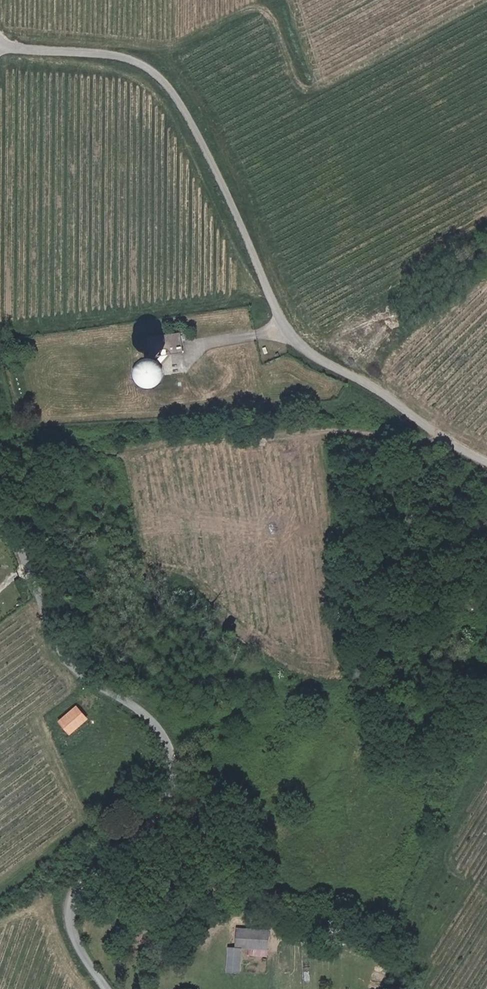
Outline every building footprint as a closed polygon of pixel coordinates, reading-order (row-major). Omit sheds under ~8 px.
[(155,358),(188,354),(185,333),(152,337),(155,358)] [(153,365),(152,365),(150,367),(148,370),(148,372),(150,375),(153,377),(156,377),(158,376),(160,374),(161,370),(160,368),(159,366),(157,365),(156,365),(155,364),(153,365)] [(76,734),(93,719),(81,706),(65,721),(76,734)] [(271,947),(272,929),(242,928),(241,946),(271,947)] [(245,970),(247,949),(234,948),(232,969),(245,970)]
